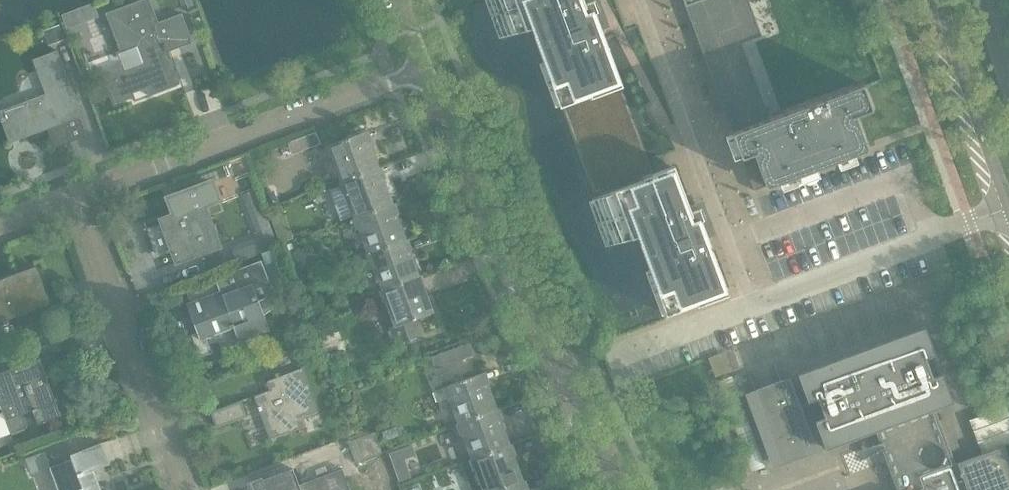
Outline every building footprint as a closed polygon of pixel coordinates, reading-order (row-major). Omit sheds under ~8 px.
[(108,13),(122,51),(119,52),(119,54),(138,47),(144,63),(125,70),(124,66),(105,73),(116,104),(134,97),(136,101),(137,101),(134,92),(147,87),(150,94),(149,94),(150,96),(181,84),(181,82),(179,83),(173,67),(175,67),(169,51),(169,50),(167,45),(187,38),(191,37),(183,14),(159,23),(150,0),(143,0),(108,13)] [(505,38),(536,27),(539,34),(535,35),(561,107),(563,106),(597,198),(594,199),(611,246),(638,236),(667,315),(686,308),(729,292),(703,222),(709,220),(705,209),(693,214),(676,169),(655,176),(621,84),(622,84),(597,14),(603,12),(599,1),(587,6),(584,0),(491,0),(505,38)] [(743,129),(733,132),(755,191),(868,149),(856,116),(873,109),(863,84),(783,114),(770,119),(742,44),(762,36),(749,0),(695,0),(743,129)] [(63,26),(47,29),(50,42),(66,38),(63,26)] [(48,130),(55,149),(87,137),(80,118),(83,117),(58,51),(34,60),(47,95),(0,112),(0,116),(10,144),(48,130)] [(329,145),(343,181),(380,167),(367,131),(329,145)] [(343,181),(356,218),(394,204),(380,167),(343,181)] [(163,220),(164,223),(147,229),(157,256),(174,249),(179,261),(220,246),(209,217),(224,211),(213,183),(202,187),(170,199),(176,215),(163,220)] [(237,243),(242,258),(277,246),(258,188),(243,193),(257,236),(237,243)] [(356,218),(370,254),(407,241),(394,204),(356,218)] [(407,241),(370,254),(383,290),(421,276),(407,241)] [(262,263),(219,279),(223,291),(188,304),(201,339),(235,326),(241,341),(271,330),(265,314),(276,307),(269,299),(274,297),(262,263)] [(0,283),(0,320),(16,314),(22,332),(45,323),(39,305),(48,302),(36,270),(0,283)] [(434,312),(421,276),(383,290),(395,325),(391,327),(397,344),(422,335),(416,318),(434,312)] [(956,464),(952,452),(940,421),(935,407),(953,401),(943,375),(934,378),(926,358),(935,354),(926,329),(925,327),(799,374),(799,376),(809,401),(801,404),(790,377),(745,394),(773,469),(818,452),(803,410),(820,403),(826,419),(816,422),(826,448),(826,449),(876,431),(898,489),(1008,489),(1008,462),(1003,447),(956,464)] [(438,367),(477,352),(472,340),(433,356),(438,367)] [(0,374),(0,413),(3,412),(11,434),(27,428),(21,414),(33,410),(38,424),(61,416),(45,374),(59,369),(53,354),(0,374)] [(272,389),(256,395),(257,397),(258,396),(261,406),(260,407),(261,411),(262,411),(272,438),(271,438),(272,440),(307,428),(306,425),(305,426),(302,418),(320,412),(319,410),(318,410),(303,370),(305,369),(304,368),(268,381),(269,382),(272,389)] [(447,387),(460,422),(498,409),(485,373),(447,387)] [(247,416),(242,400),(212,411),(217,427),(247,416)] [(1005,407),(968,421),(981,455),(1008,444),(1008,417),(1005,407)] [(512,445),(498,409),(460,422),(474,459),(512,445)] [(356,459),(381,455),(378,433),(353,437),(356,459)] [(50,467),(59,489),(101,489),(94,471),(110,465),(102,443),(71,455),(72,459),(50,467)] [(397,450),(406,478),(413,476),(407,458),(418,454),(415,444),(397,450)] [(512,445),(474,459),(486,489),(500,489),(525,481),(512,445)] [(258,484),(260,489),(351,489),(343,470),(300,486),(294,470),(258,484)] [(525,481),(500,489),(528,489),(525,481)]
